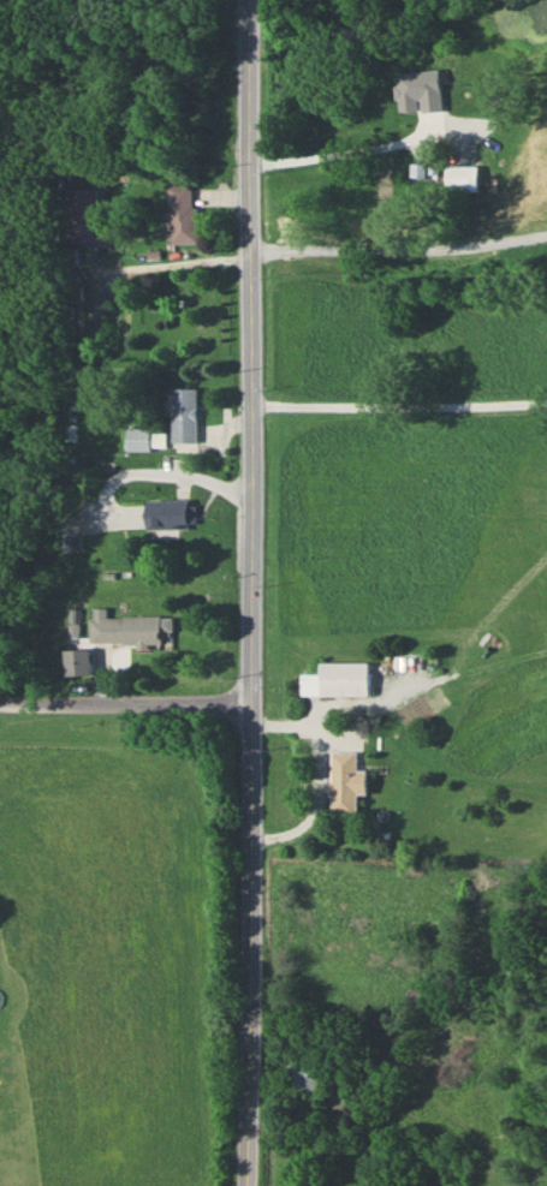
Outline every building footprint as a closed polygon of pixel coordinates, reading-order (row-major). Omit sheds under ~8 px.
[(420,91),(421,113),(442,112),(441,89),(425,89),(425,73),(392,74),(392,91),(420,91)] [(477,165),(445,165),(445,189),(477,189),(477,165)] [(196,243),(196,185),(170,185),(170,243),(196,243)] [(75,269),(63,269),(63,288),(75,288),(75,269)] [(193,388),(170,388),(170,442),(193,442),(193,388)] [(124,448),(147,448),(147,427),(124,427),(124,448)] [(144,499),(144,529),(192,529),(192,499),(144,499)] [(170,616),(105,617),(105,609),(89,609),(89,645),(170,644),(170,616)] [(367,663),(319,663),(319,673),(299,673),(299,695),(367,695),(367,663)] [(356,794),(366,794),(366,769),(356,769),(356,751),(330,751),(330,814),(356,814),(356,794)] [(285,1091),(319,1091),(319,1063),(285,1063),(285,1091)]
